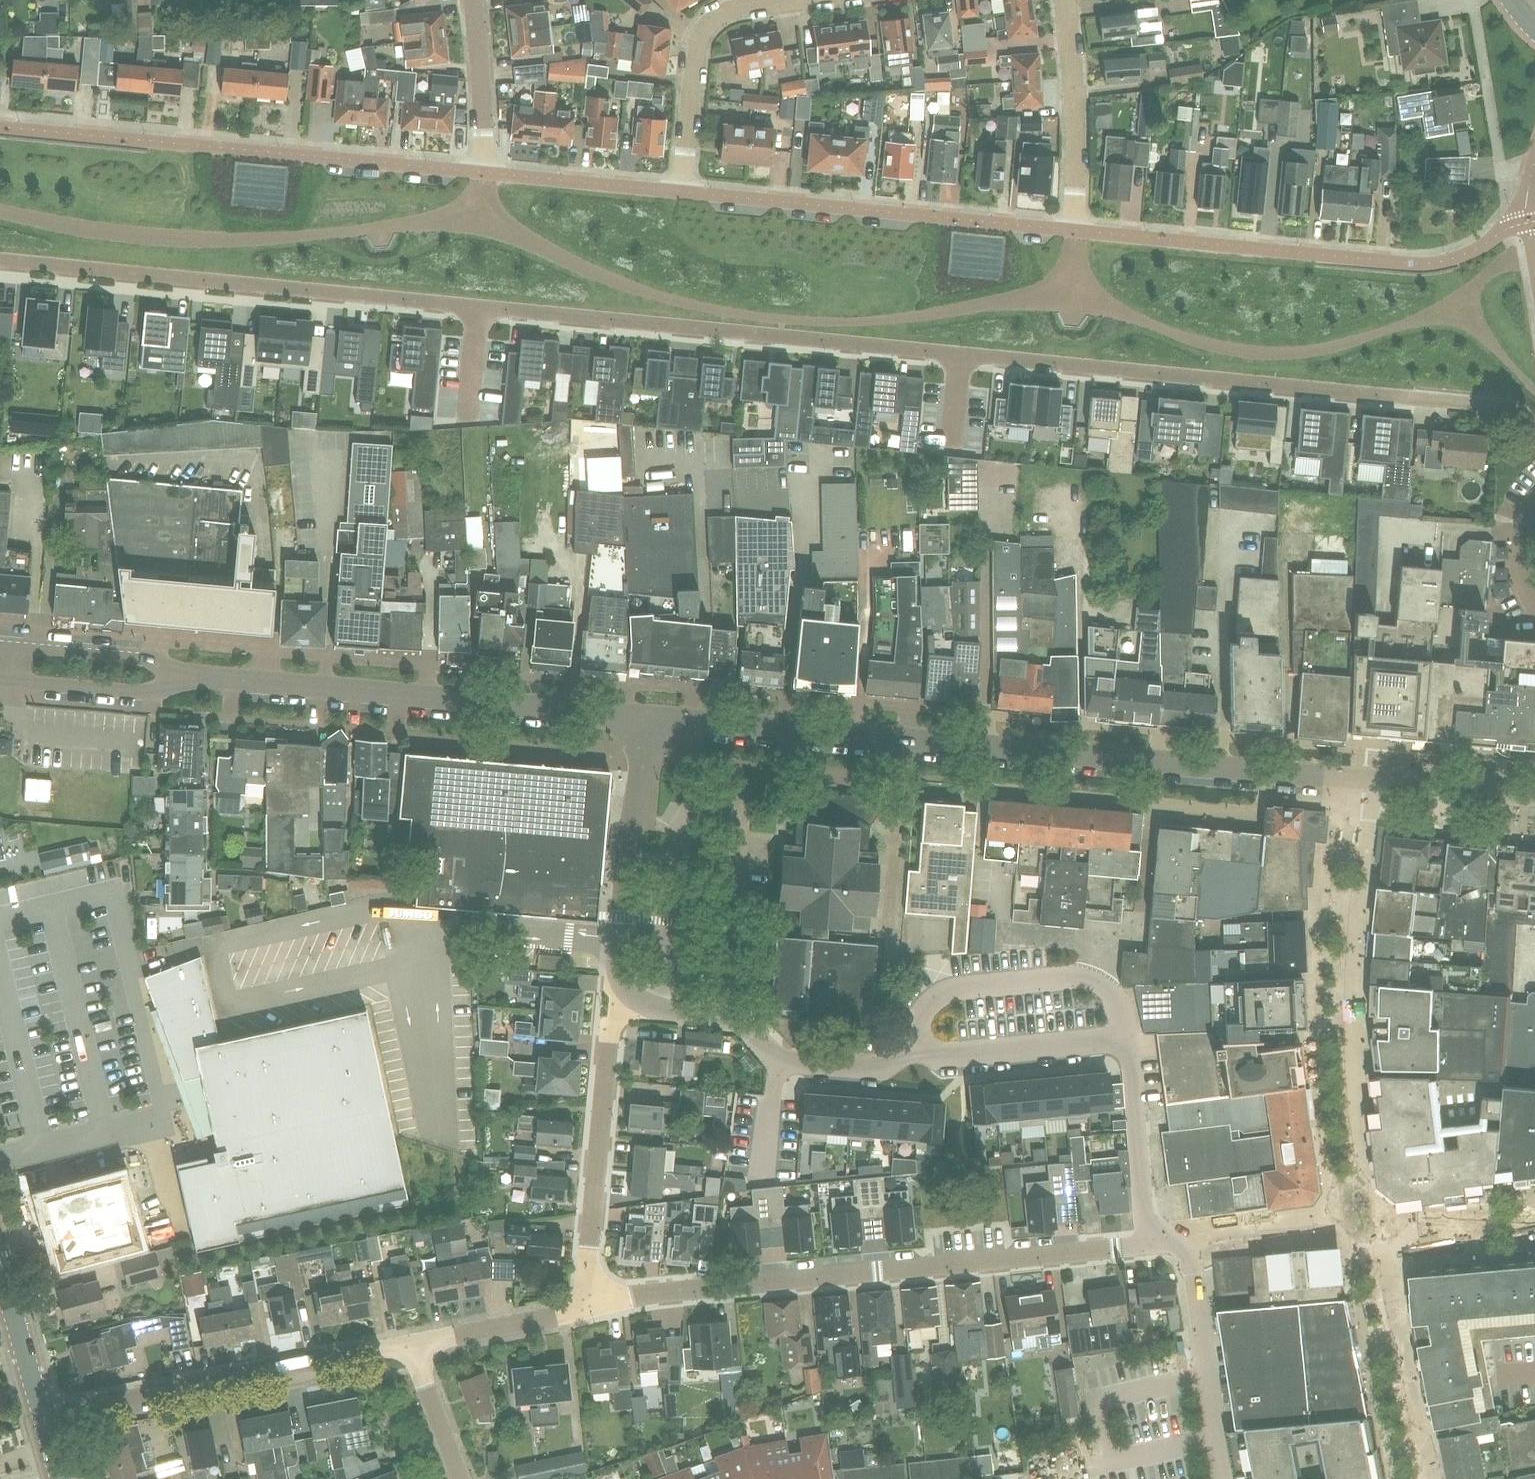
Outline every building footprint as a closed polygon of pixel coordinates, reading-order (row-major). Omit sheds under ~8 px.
[(136,0),(123,0),(125,34),(151,32),(151,19),(138,19),(136,0)] [(365,12),(386,10),(385,0),(364,0),(365,12)] [(651,1),(650,0),(621,0),(640,15),(651,1)] [(976,15),(974,0),(956,0),(958,18),(976,15)] [(1032,8),(1031,0),(1002,0),(1004,12),(1032,8)] [(1225,7),(1222,0),(1189,0),(1191,13),(1225,7)] [(1415,70),(1415,74),(1413,75),(1413,76),(1435,73),(1435,71),(1434,71),(1432,63),(1442,61),(1436,19),(1419,22),(1416,0),(1414,0),(1380,5),(1388,56),(1399,55),(1402,72),(1415,70)] [(504,7),(507,32),(536,29),(549,27),(546,2),(504,7)] [(1032,8),(1004,12),(1006,28),(995,30),(997,40),(1035,35),(1032,8)] [(1155,8),(1098,14),(1101,40),(1130,36),(1131,45),(1162,42),(1159,21),(1156,22),(1155,8)] [(395,9),(386,10),(365,13),(359,13),(360,26),(396,21),(395,9)] [(589,9),(590,29),(592,41),(594,42),(594,43),(618,46),(620,32),(609,31),(606,10),(602,10),(589,9)] [(928,59),(936,58),(937,70),(957,67),(955,50),(951,50),(947,13),(946,13),(945,9),(934,11),(935,14),(922,15),(926,48),(928,59)] [(404,41),(444,36),(441,13),(432,14),(431,12),(414,14),(414,17),(401,18),(404,41)] [(886,17),(887,20),(881,21),(885,53),(887,67),(898,65),(898,63),(910,62),(909,50),(910,50),(906,18),(897,19),(897,15),(886,17)] [(76,35),(93,34),(92,23),(76,24),(76,35)] [(839,26),(844,63),(854,62),(855,69),(870,67),(865,23),(839,26)] [(963,52),(985,50),(983,23),(961,26),(963,52)] [(633,48),(666,52),(669,28),(637,24),(635,34),(620,32),(618,46),(633,48)] [(814,29),(816,47),(806,49),(808,64),(818,63),(819,73),(834,72),(833,65),(844,63),(839,26),(814,29)] [(536,29),(507,32),(510,57),(552,52),(549,27),(536,29)] [(754,36),(760,67),(774,64),(775,70),(784,68),(777,31),(754,36)] [(45,63),(46,63),(47,49),(46,49),(47,36),(46,36),(24,36),(22,60),(13,60),(11,83),(43,86),(45,63)] [(58,36),(47,36),(46,49),(47,49),(58,49),(58,36)] [(115,88),(147,91),(149,66),(151,53),(151,49),(151,36),(139,36),(139,49),(137,49),(136,65),(118,63),(115,88)] [(151,49),(152,49),(164,49),(164,36),(151,36),(151,49)] [(245,49),(257,48),(257,36),(245,36),(245,49)] [(257,36),(257,48),(270,48),(270,36),(257,36)] [(444,36),(404,41),(402,41),(405,69),(421,67),(421,65),(447,62),(444,36)] [(746,69),(760,67),(754,36),(731,40),(738,77),(747,75),(746,69)] [(100,38),(98,61),(112,62),(114,39),(100,38)] [(191,51),(203,52),(204,39),(193,38),(191,51)] [(219,65),(221,42),(207,40),(205,64),(219,65)] [(308,69),(310,50),(306,49),(307,43),(291,41),(289,69),(306,70),(306,69),(308,69)] [(633,48),(618,46),(594,43),(593,52),(604,54),(604,56),(616,58),(616,59),(632,61),(631,71),(663,75),(666,52),(633,48)] [(364,67),(374,68),(372,45),(359,47),(364,67)] [(310,50),(308,69),(305,100),(329,102),(332,67),(318,65),(320,51),(310,50)] [(985,50),(963,52),(964,67),(986,64),(985,51),(985,50)] [(1105,83),(1138,81),(1137,68),(1164,66),(1163,52),(1103,57),(1105,83)] [(1011,81),(1039,79),(1038,53),(998,56),(999,67),(1010,66),(1011,81)] [(147,91),(180,94),(180,86),(197,88),(199,63),(182,62),(181,69),(166,68),(167,60),(151,59),(150,66),(149,66),(147,91)] [(584,83),(585,59),(565,62),(548,63),(547,79),(584,83)] [(255,72),(255,64),(242,62),(241,70),(223,69),(220,93),(252,96),(255,72)] [(43,86),(75,89),(77,66),(46,63),(45,63),(43,86)] [(515,82),(547,79),(546,63),(513,66),(515,82)] [(1235,63),(1224,70),(1243,72),(1243,63),(1235,63)] [(255,72),(252,96),(285,99),(288,75),(255,72),(256,64),(255,64),(255,72)] [(588,64),(586,76),(607,79),(609,67),(588,64)] [(1170,86),(1201,81),(1203,81),(1200,64),(1167,69),(1170,86)] [(924,90),(921,66),(910,67),(913,91),(924,90)] [(378,78),(398,80),(398,71),(374,68),(364,67),(363,76),(359,123),(384,126),(387,99),(375,98),(378,78)] [(428,103),(413,102),(416,72),(398,71),(398,80),(396,101),(403,102),(400,128),(425,131),(428,103)] [(359,123),(363,76),(350,74),(349,80),(338,79),(333,121),(359,123)] [(428,103),(425,131),(450,133),(453,106),(452,106),(453,96),(456,96),(457,78),(432,75),(429,104),(428,103)] [(953,76),(927,78),(928,89),(953,88),(953,76)] [(810,92),(808,79),(783,82),(785,96),(810,92)] [(1039,79),(1011,81),(1012,97),(1001,98),(1002,108),(1041,106),(1039,79)] [(628,81),(626,96),(641,98),(643,83),(628,81)] [(958,89),(956,105),(968,107),(970,91),(958,89)] [(1422,115),(1426,137),(1453,132),(1451,119),(1465,117),(1460,91),(1436,95),(1435,90),(1397,96),(1401,118),(1422,115)] [(539,142),(545,92),(534,91),(533,108),(514,106),(510,139),(539,142)] [(545,92),(539,142),(569,145),(572,112),(553,110),(555,93),(545,92)] [(866,121),(880,123),(884,93),(869,94),(868,100),(866,121)] [(758,110),(760,95),(743,94),(741,108),(758,110)] [(922,120),(923,94),(910,94),(909,120),(922,120)] [(587,144),(598,145),(600,148),(608,149),(609,146),(612,146),(615,117),(610,116),(611,99),(585,95),(583,115),(590,116),(587,144)] [(760,95),(758,110),(775,112),(777,97),(760,95)] [(1149,137),(1154,96),(1141,95),(1136,136),(1149,137)] [(796,97),(794,120),(808,121),(810,98),(796,97)] [(792,120),(794,100),(780,98),(778,118),(792,120)] [(1276,135),(1280,101),(1259,99),(1257,122),(1276,124),(1275,135),(1276,135)] [(1280,101),(1276,135),(1296,137),(1300,103),(1280,101)] [(650,120),(651,108),(638,106),(637,118),(635,118),(633,132),(635,132),(633,151),(660,154),(663,121),(650,120)] [(1199,111),(1198,109),(1185,108),(1181,151),(1170,149),(1168,173),(1156,172),(1153,202),(1179,204),(1184,152),(1194,152),(1199,111)] [(947,134),(950,116),(933,114),(926,180),(938,181),(940,160),(943,161),(946,141),(944,140),(945,133),(947,134)] [(940,160),(938,181),(953,183),(960,117),(950,116),(947,134),(945,133),(944,140),(946,141),(943,161),(940,160)] [(1015,139),(1017,117),(997,116),(996,138),(1015,139)] [(1018,132),(1041,132),(1041,116),(1018,117),(1018,132)] [(833,171),(837,138),(820,136),(821,124),(808,122),(805,147),(810,147),(808,168),(819,169),(823,174),(828,174),(833,170),(833,171)] [(1334,149),(1335,124),(1317,123),(1315,148),(1334,149)] [(744,162),(748,126),(723,124),(719,160),(744,162)] [(748,126),(744,162),(769,165),(773,129),(748,126)] [(837,138),(833,171),(837,171),(841,175),(847,176),(851,172),(860,173),(861,152),(865,153),(867,128),(855,127),(854,139),(837,138)] [(912,144),(913,134),(888,131),(886,142),(882,175),(908,178),(910,158),(912,158),(914,144),(912,144)] [(1381,153),(1381,159),(1395,159),(1395,133),(1381,133),(1381,153)] [(1103,164),(1104,164),(1101,197),(1128,200),(1134,141),(1123,140),(1123,139),(1106,137),(1103,164)] [(1199,173),(1195,205),(1200,206),(1203,209),(1209,210),(1211,207),(1221,208),(1226,157),(1234,158),(1236,139),(1217,138),(1216,148),(1213,148),(1211,163),(1202,162),(1201,173),(1199,173)] [(977,185),(980,189),(988,190),(990,186),(1000,187),(1005,142),(994,141),(993,153),(978,151),(975,185),(977,185)] [(1032,191),(1034,195),(1043,196),(1046,192),(1047,192),(1050,160),(1048,160),(1049,144),(1021,141),(1017,189),(1032,191)] [(1254,148),(1253,158),(1242,157),(1236,210),(1240,210),(1239,214),(1251,216),(1252,211),(1261,212),(1268,149),(1254,148)] [(1347,169),(1345,194),(1343,220),(1367,222),(1370,190),(1375,190),(1378,159),(1361,157),(1360,170),(1349,169),(1347,169)] [(1427,158),(1426,181),(1450,182),(1450,179),(1451,157),(1427,158)] [(1280,181),(1276,213),(1300,216),(1303,186),(1303,185),(1311,185),(1313,162),(1290,159),(1284,159),(1284,161),(1282,161),(1280,181)] [(1345,194),(1347,169),(1349,169),(1349,167),(1323,165),(1322,185),(1321,185),(1318,218),(1343,220),(1345,194)] [(28,300),(24,343),(43,345),(42,357),(66,359),(68,333),(54,331),(57,302),(28,300)] [(90,307),(85,355),(102,357),(101,368),(125,371),(128,339),(114,338),(117,310),(90,307)] [(142,346),(143,346),(142,355),(169,358),(167,371),(185,373),(190,324),(170,322),(171,315),(166,315),(166,314),(145,312),(142,346)] [(282,367),(286,321),(262,318),(259,347),(244,346),(243,353),(240,387),(256,388),(258,365),(282,367)] [(232,331),(233,322),(202,319),(197,366),(216,368),(214,390),(208,389),(207,407),(237,410),(240,387),(243,353),(230,351),(232,331)] [(282,367),(305,370),(303,393),(319,394),(321,373),(323,353),(308,352),(311,323),(286,321),(282,367)] [(440,356),(424,354),(426,327),(404,325),(402,344),(391,343),(389,370),(415,373),(411,408),(434,410),(440,356)] [(382,330),(354,327),(353,332),(340,330),(336,361),(359,363),(355,402),(375,404),(382,330)] [(570,381),(570,375),(556,374),(560,340),(537,338),(536,344),(521,342),(520,353),(508,351),(501,425),(520,424),(525,379),(556,382),(551,422),(566,421),(570,381)] [(622,424),(629,347),(610,345),(608,357),(593,355),(591,380),(603,381),(600,405),(596,405),(595,421),(622,424)] [(684,377),(668,375),(670,351),(647,349),(646,368),(635,367),(633,388),(659,390),(656,427),(679,430),(684,377)] [(332,370),(333,354),(323,353),(321,373),(331,374),(332,370)] [(570,375),(570,381),(585,383),(586,380),(588,355),(573,353),(570,375)] [(723,377),(725,358),(702,356),(700,378),(684,377),(679,430),(702,432),(705,397),(732,400),(734,378),(723,377)] [(803,368),(802,368),(791,367),(791,364),(768,362),(767,376),(761,375),(760,391),(766,392),(764,403),(777,404),(774,437),(762,438),(762,453),(733,453),(733,468),(785,467),(785,440),(796,441),(803,368)] [(803,368),(796,441),(811,443),(815,406),(849,409),(850,397),(836,395),(839,369),(825,368),(825,366),(802,364),(802,368),(803,368)] [(853,447),(869,448),(873,411),(903,413),(901,430),(918,432),(921,407),(904,405),(907,384),(897,383),(898,374),(875,371),(875,373),(860,372),(854,430),(853,447)] [(1032,425),(1036,385),(1010,383),(1008,399),(996,398),(993,426),(1032,430),(1032,425)] [(1061,388),(1036,385),(1032,425),(1056,427),(1056,432),(1069,433),(1072,405),(1060,404),(1061,388)] [(1119,419),(1121,392),(1092,389),(1087,436),(1110,439),(1107,472),(1131,474),(1137,421),(1119,419)] [(1179,444),(1180,440),(1179,439),(1183,400),(1159,397),(1158,401),(1157,412),(1142,410),(1137,457),(1152,459),(1153,441),(1179,444)] [(1180,440),(1198,441),(1197,453),(1218,455),(1222,415),(1204,414),(1205,402),(1183,400),(1179,439),(1180,440)] [(1283,440),(1271,439),(1275,406),(1239,402),(1234,448),(1270,451),(1269,463),(1281,464),(1283,440)] [(1300,408),(1298,434),(1296,434),(1294,457),(1320,459),(1319,478),(1329,479),(1327,494),(1342,495),(1350,413),(1300,408)] [(57,436),(59,416),(43,414),(41,435),(57,436)] [(1412,485),(1410,485),(1412,467),(1412,466),(1410,465),(1412,443),(1396,441),(1398,418),(1363,414),(1361,436),(1360,436),(1357,463),(1384,466),(1383,484),(1394,485),(1392,499),(1392,500),(1410,501),(1410,500),(1412,485)] [(223,449),(219,421),(213,420),(206,421),(209,450),(223,449)] [(196,451),(209,450),(206,421),(193,422),(196,451)] [(236,448),(233,422),(219,421),(223,449),(236,448)] [(183,451),(196,451),(193,422),(180,424),(183,451)] [(249,448),(246,424),(233,422),(236,448),(249,448)] [(170,452),(183,451),(180,424),(167,426),(170,452)] [(262,447),(260,425),(246,424),(249,448),(262,447)] [(260,425),(262,447),(264,467),(290,463),(286,428),(260,425)] [(618,434),(632,433),(632,426),(618,425),(618,434)] [(156,453),(170,452),(167,426),(154,427),(156,453)] [(143,454),(156,453),(154,427),(140,429),(143,454)] [(833,445),(853,447),(854,430),(834,428),(833,445)] [(130,454),(143,454),(140,429),(127,430),(130,454)] [(117,455),(130,454),(127,430),(114,432),(117,455)] [(1482,467),(1485,437),(1416,430),(1415,444),(1414,453),(1425,454),(1424,466),(1439,468),(1439,463),(1482,467)] [(103,456),(117,455),(114,432),(101,434),(103,456)] [(619,442),(633,442),(632,433),(618,434),(619,442)] [(377,647),(383,576),(384,564),(386,530),(387,524),(386,524),(390,478),(390,472),(392,445),(352,442),(347,522),(358,522),(357,530),(337,528),(335,551),(340,552),(333,643),(377,647)] [(619,451),(633,450),(633,442),(619,442),(619,451)] [(620,460),(634,459),(633,450),(619,451),(620,457),(620,460)] [(621,490),(621,477),(620,468),(620,460),(620,457),(586,458),(588,491),(593,492),(621,490)] [(620,468),(634,468),(634,459),(620,460),(620,468)] [(620,468),(621,477),(635,476),(634,468),(620,468)] [(384,564),(403,566),(405,539),(424,538),(419,470),(390,472),(390,478),(393,530),(386,530),(384,564)] [(977,495),(977,472),(947,472),(948,496),(977,495)] [(274,569),(251,567),(254,533),(248,532),(250,515),(239,514),(241,490),(106,478),(107,490),(111,521),(123,620),(269,633),(274,569)] [(861,610),(856,534),(853,478),(852,478),(852,483),(819,485),(823,552),(812,552),(814,582),(809,582),(809,588),(802,585),(792,686),(853,692),(861,610)] [(1160,688),(1156,722),(1212,727),(1215,695),(1206,695),(1208,673),(1185,671),(1188,633),(1193,633),(1195,609),(1214,611),(1216,587),(1201,586),(1209,485),(1158,481),(1160,602),(1158,602),(1160,688)] [(1232,485),(1219,484),(1220,508),(1233,509),(1232,485)] [(1233,509),(1244,511),(1244,487),(1232,485),(1233,509)] [(1244,487),(1244,511),(1255,512),(1256,488),(1244,487)] [(1267,513),(1266,489),(1256,488),(1255,512),(1267,513)] [(1277,514),(1277,490),(1266,489),(1267,513),(1277,514)] [(65,522),(70,522),(70,549),(99,548),(101,548),(100,521),(111,521),(107,490),(85,491),(67,491),(67,503),(65,503),(65,522)] [(629,638),(622,497),(622,494),(593,492),(588,491),(576,490),(574,504),(573,552),(595,554),(587,630),(583,630),(580,664),(626,669),(628,643),(629,638)] [(32,550),(6,548),(10,493),(0,492),(0,611),(27,613),(32,550)] [(706,677),(710,627),(710,623),(702,623),(691,622),(692,616),(696,616),(698,597),(693,493),(622,497),(629,638),(628,643),(630,643),(627,669),(696,676),(706,677)] [(1348,733),(1378,736),(1387,624),(1373,623),(1375,602),(1378,515),(1408,518),(1410,502),(1358,497),(1353,600),(1349,648),(1354,648),(1348,733)] [(982,542),(980,498),(952,500),(955,543),(982,542)] [(468,614),(469,614),(468,570),(467,549),(466,548),(465,521),(464,520),(463,512),(435,513),(435,510),(424,511),(426,552),(454,550),(455,573),(447,573),(447,583),(437,583),(438,650),(469,651),(468,614)] [(782,653),(790,569),(794,569),(791,521),(734,515),(734,516),(735,562),(736,625),(745,625),(742,651),(740,651),(737,681),(781,685),(784,653),(782,653)] [(735,562),(734,516),(707,516),(708,562),(735,562)] [(467,549),(468,570),(486,568),(485,548),(479,548),(478,537),(476,537),(475,520),(464,520),(465,521),(466,548),(467,549)] [(109,619),(123,620),(111,521),(100,521),(101,548),(99,548),(98,560),(97,560),(96,567),(88,566),(86,586),(88,587),(89,595),(87,622),(109,624),(109,619)] [(493,522),(496,574),(528,575),(529,559),(521,558),(518,521),(493,522)] [(919,537),(919,553),(949,553),(948,524),(919,524),(919,537)] [(1292,608),(1351,611),(1353,575),(1346,575),(1347,560),(1353,560),(1353,535),(1313,533),(1312,558),(1311,558),(1311,573),(1291,572),(1292,608)] [(571,553),(570,534),(546,535),(547,554),(571,553)] [(1255,698),(1252,731),(1280,734),(1276,536),(1263,535),(1259,577),(1250,576),(1250,633),(1262,634),(1257,698),(1255,698)] [(1455,598),(1485,601),(1488,576),(1492,572),(1495,545),(1491,541),(1469,539),(1460,546),(1459,559),(1455,598)] [(1020,630),(1019,548),(1019,543),(992,540),(991,631),(992,674),(994,674),(991,705),(1019,708),(1028,631),(1020,630)] [(1056,597),(1052,581),(1052,548),(1019,548),(1020,630),(1028,631),(1019,708),(1048,711),(1049,704),(1054,704),(1053,713),(1054,713),(1056,693),(1051,692),(1054,665),(1049,664),(1052,643),(1056,597)] [(943,557),(920,561),(923,584),(947,581),(943,557)] [(1459,559),(1442,557),(1441,568),(1439,568),(1434,632),(1432,632),(1422,739),(1534,749),(1534,641),(1482,636),(1485,601),(1455,598),(1459,559)] [(301,644),(304,561),(285,560),(282,643),(301,644)] [(304,561),(301,644),(321,644),(323,603),(309,603),(310,598),(316,598),(317,561),(304,561)] [(921,627),(921,608),(916,608),(915,575),(915,561),(890,562),(891,575),(873,576),(874,603),(866,693),(917,698),(922,645),(921,627)] [(1434,632),(1439,568),(1400,564),(1394,625),(1387,624),(1378,736),(1422,739),(1432,632),(1434,632)] [(86,586),(88,566),(77,565),(76,575),(56,573),(53,615),(72,617),(72,621),(87,622),(89,595),(88,587),(86,586)] [(383,576),(377,647),(420,650),(420,648),(423,648),(424,638),(420,637),(423,601),(420,572),(409,571),(408,587),(400,587),(400,577),(383,576)] [(498,591),(499,575),(484,574),(482,589),(475,588),(472,615),(480,615),(476,654),(497,656),(503,592),(498,591)] [(1061,578),(1064,713),(1076,713),(1074,574),(1061,578)] [(497,656),(520,658),(524,623),(514,622),(517,593),(519,577),(499,575),(498,591),(503,592),(497,656)] [(1250,633),(1250,576),(1238,575),(1234,624),(1227,624),(1227,729),(1252,731),(1255,698),(1257,698),(1262,634),(1250,633)] [(1054,713),(1064,713),(1061,578),(1052,581),(1056,597),(1052,643),(1049,664),(1054,665),(1051,692),(1056,693),(1054,713)] [(567,609),(569,586),(529,582),(527,606),(536,607),(531,659),(568,663),(571,622),(572,609),(567,609)] [(949,700),(975,703),(980,642),(973,641),(973,633),(979,633),(978,582),(953,583),(954,639),(956,640),(949,700)] [(949,700),(956,640),(954,639),(950,586),(920,586),(921,608),(921,627),(926,626),(927,653),(925,684),(929,684),(927,698),(949,700)] [(1160,688),(1158,602),(1151,602),(1150,608),(1135,607),(1132,631),(1139,631),(1136,661),(1114,659),(1117,628),(1099,627),(1101,717),(1156,722),(1160,688)] [(1353,648),(1348,648),(1351,611),(1292,608),(1293,672),(1301,672),(1296,735),(1344,738),(1350,654),(1353,654),(1353,648)] [(1101,717),(1099,627),(1086,626),(1087,716),(1101,717)] [(710,627),(706,677),(733,680),(737,646),(735,646),(736,630),(710,627)] [(187,744),(188,726),(162,725),(159,770),(176,771),(176,783),(177,783),(179,769),(183,769),(184,743),(187,744)] [(197,780),(200,781),(204,727),(188,726),(187,744),(184,743),(183,769),(179,769),(177,783),(176,789),(176,790),(196,790),(197,780)] [(265,773),(261,772),(264,742),(257,741),(252,735),(246,740),(231,739),(230,757),(218,756),(216,785),(219,790),(217,812),(239,813),(239,811),(245,804),(247,784),(266,786),(265,773)] [(354,813),(362,813),(362,814),(387,817),(387,815),(399,816),(402,778),(401,778),(388,777),(390,760),(385,760),(386,743),(357,741),(354,775),(363,776),(362,790),(355,790),(354,813)] [(265,773),(266,786),(266,814),(266,872),(323,879),(323,855),(294,855),(294,814),(309,814),(309,782),(321,782),(321,779),(327,779),(328,747),(321,747),(321,746),(285,744),(285,748),(265,748),(265,773)] [(321,782),(323,855),(323,879),(348,880),(349,851),(344,851),(347,748),(328,747),(327,779),(321,779),(321,782)] [(401,778),(402,778),(399,816),(399,818),(411,819),(407,857),(419,857),(415,906),(597,921),(600,884),(607,797),(611,792),(612,789),(612,785),(612,781),(611,777),(609,774),(607,771),(603,768),(600,767),(596,766),(592,766),(588,766),(583,769),(566,768),(566,767),(404,753),(401,778)] [(208,791),(200,781),(197,780),(196,790),(176,790),(176,789),(165,789),(166,814),(207,814),(208,791)] [(834,796),(830,795),(828,792),(817,793),(813,793),(808,794),(801,796),(792,800),(787,802),(795,820),(794,845),(783,845),(778,906),(800,908),(798,922),(812,923),(811,938),(775,936),(769,1007),(795,1009),(794,1014),(794,1019),(870,1025),(877,943),(821,939),(822,925),(851,927),(851,925),(867,926),(868,914),(873,914),(878,851),(868,850),(871,828),(868,826),(880,810),(875,807),(870,803),(864,801),(857,798),(849,795),(841,793),(838,796),(834,796)] [(965,950),(976,811),(962,810),(963,803),(923,800),(918,869),(909,869),(905,912),(953,916),(950,953),(965,950)] [(1017,873),(1022,803),(989,800),(985,837),(984,858),(1004,859),(1003,872),(1017,873)] [(1040,924),(1081,928),(1081,918),(1082,900),(1084,899),(1092,810),(1022,803),(1017,873),(1044,875),(1042,900),(1040,924)] [(1298,813),(1298,812),(1296,809),(1265,807),(1263,837),(1157,828),(1146,953),(1143,982),(1143,984),(1144,984),(1144,982),(1198,982),(1195,949),(1193,928),(1204,927),(1203,918),(1213,918),(1256,910),(1302,909),(1301,883),(1304,883),(1305,867),(1307,867),(1310,840),(1308,840),(1305,838),(1302,837),(1300,837),(1302,817),(1300,817),(1299,816),(1298,813)] [(1092,810),(1084,899),(1082,900),(1081,918),(1117,921),(1118,910),(1122,910),(1123,898),(1113,898),(1115,872),(1137,874),(1143,814),(1092,810)] [(1308,840),(1310,840),(1320,841),(1322,815),(1299,813),(1298,812),(1298,813),(1299,816),(1300,817),(1302,817),(1300,837),(1302,837),(1305,838),(1308,840)] [(207,838),(207,814),(166,814),(166,834),(194,833),(195,838),(207,838)] [(1426,832),(1407,830),(1404,830),(1401,829),(1388,828),(1387,836),(1379,836),(1377,863),(1384,864),(1382,886),(1407,889),(1409,889),(1442,893),(1445,864),(1428,863),(1431,838),(1426,832)] [(206,860),(207,838),(195,838),(194,833),(166,834),(166,853),(194,854),(194,860),(206,860)] [(64,866),(91,859),(87,842),(60,849),(64,866)] [(1484,892),(1488,846),(1452,844),(1447,888),(1449,888),(1449,893),(1442,893),(1440,917),(1446,918),(1445,935),(1487,937),(1488,933),(1488,922),(1489,907),(1490,893),(1484,892)] [(1488,846),(1484,892),(1490,893),(1489,907),(1534,911),(1534,851),(1488,846)] [(206,870),(206,860),(194,860),(194,854),(166,853),(166,878),(194,878),(194,879),(210,879),(210,870),(206,870)] [(230,890),(230,876),(219,876),(219,890),(230,890)] [(240,890),(240,876),(230,876),(230,890),(240,890)] [(251,889),(251,876),(240,876),(240,890),(251,889)] [(251,876),(251,889),(262,889),(265,889),(265,879),(261,879),(261,876),(251,876)] [(210,903),(210,879),(194,879),(194,878),(166,878),(166,902),(166,910),(210,910),(210,903)] [(1440,917),(1442,893),(1409,889),(1407,889),(1382,886),(1377,931),(1445,935),(1446,918),(1440,917)] [(980,907),(993,907),(993,893),(980,893),(980,907)] [(1012,921),(1040,924),(1042,900),(1029,898),(1027,910),(1013,909),(1012,921)] [(1489,907),(1488,922),(1517,924),(1534,925),(1534,911),(1489,907)] [(224,930),(221,915),(203,919),(206,934),(224,930)] [(971,917),(969,952),(994,953),(995,936),(994,936),(995,919),(971,917)] [(1302,921),(1268,922),(1240,923),(1240,936),(1222,936),(1222,949),(1195,949),(1198,982),(1243,980),(1242,973),(1304,971),(1302,921)] [(1517,935),(1517,924),(1488,922),(1488,933),(1517,935)] [(1487,937),(1445,935),(1377,931),(1376,937),(1375,956),(1485,966),(1486,956),(1487,944),(1487,937)] [(1516,946),(1517,935),(1488,933),(1487,937),(1487,944),(1516,946)] [(1486,956),(1515,957),(1516,946),(1487,944),(1486,956)] [(1143,982),(1146,953),(1122,951),(1119,982),(1144,985),(1144,984),(1143,984),(1143,982)] [(537,969),(561,972),(563,957),(538,956),(537,969)] [(1485,967),(1485,966),(1375,956),(1375,965),(1373,981),(1450,988),(1484,991),(1485,978),(1485,967)] [(1485,967),(1514,969),(1515,957),(1486,956),(1485,966),(1485,967)] [(196,1250),(409,1204),(366,1009),(219,1041),(201,957),(145,977),(183,1080),(201,1076),(207,1103),(214,1137),(217,1150),(213,1151),(215,1161),(208,1162),(207,1157),(177,1164),(178,1169),(196,1250)] [(540,1011),(578,1015),(578,1014),(583,1012),(583,1003),(579,1000),(580,990),(530,986),(531,970),(509,968),(506,967),(504,984),(518,985),(517,996),(535,998),(535,996),(542,996),(542,998),(540,1011)] [(1513,980),(1514,969),(1485,967),(1485,978),(1484,991),(1511,993),(1512,993),(1513,980)] [(1256,1030),(1305,1028),(1302,977),(1209,982),(1209,984),(1210,1032),(1256,1030)] [(1378,1075),(1439,1077),(1505,1079),(1510,1001),(1512,993),(1511,993),(1484,991),(1450,988),(1373,981),(1371,1001),(1370,1015),(1376,1066),(1377,1066),(1378,1075)] [(1156,1033),(1210,1032),(1209,984),(1209,982),(1134,985),(1144,1034),(1156,1034),(1156,1033)] [(1498,1173),(1534,1168),(1534,991),(1533,991),(1528,996),(1527,1003),(1510,1001),(1505,1079),(1498,1173)] [(578,1015),(540,1011),(539,1027),(532,1026),(532,1021),(515,1020),(514,1033),(576,1039),(577,1031),(581,1029),(582,1019),(578,1016),(578,1015)] [(481,1038),(492,1039),(494,1024),(479,1023),(480,1038),(481,1038)] [(1265,1090),(1302,1085),(1301,1078),(1305,1077),(1301,1044),(1254,1050),(1253,1042),(1260,1041),(1260,1040),(1256,1040),(1256,1030),(1210,1032),(1156,1033),(1156,1034),(1165,1104),(1265,1090)] [(686,1044),(686,1046),(720,1048),(721,1035),(684,1032),(684,1044),(686,1044)] [(492,1039),(481,1038),(479,1054),(506,1056),(508,1040),(492,1039)] [(644,1041),(642,1072),(678,1074),(679,1059),(684,1060),(686,1046),(686,1044),(684,1044),(644,1041)] [(513,1073),(539,1075),(538,1088),(575,1091),(577,1061),(565,1060),(565,1054),(555,1053),(554,1060),(540,1058),(540,1063),(514,1061),(513,1073)] [(1084,1075),(1088,1111),(1089,1111),(1112,1108),(1108,1072),(1084,1075)] [(1062,1077),(1066,1118),(1090,1115),(1089,1111),(1088,1111),(1084,1075),(1062,1077)] [(1498,1173),(1505,1079),(1439,1077),(1378,1075),(1381,1101),(1369,1103),(1377,1176),(1403,1196),(1452,1191),(1451,1184),(1480,1180),(1480,1175),(1498,1173)] [(1039,1079),(1043,1120),(1044,1120),(1066,1118),(1062,1077),(1039,1079)] [(1043,1120),(1039,1079),(1016,1081),(1020,1117),(1019,1117),(1020,1127),(1045,1124),(1044,1120),(1043,1120)] [(998,1119),(1019,1117),(1020,1117),(1016,1081),(994,1084),(997,1119),(998,1119)] [(997,1119),(994,1084),(970,1086),(974,1125),(974,1126),(999,1124),(998,1119),(997,1119)] [(1288,1131),(1308,1129),(1302,1085),(1265,1090),(1165,1104),(1168,1131),(1228,1123),(1229,1131),(1230,1131),(1238,1129),(1238,1128),(1243,1132),(1270,1128),(1270,1129),(1288,1126),(1288,1131)] [(703,1115),(705,1090),(680,1088),(679,1103),(630,1100),(628,1131),(661,1133),(662,1112),(703,1115)] [(705,1091),(704,1111),(726,1113),(728,1093),(705,1091)] [(805,1094),(801,1139),(826,1141),(827,1132),(826,1132),(829,1096),(805,1094)] [(849,1133),(852,1098),(829,1096),(826,1132),(827,1132),(847,1133),(849,1133)] [(872,1135),(874,1099),(852,1098),(849,1133),(847,1133),(847,1138),(872,1140),(872,1135)] [(894,1137),(897,1101),(874,1099),(872,1135),(893,1137),(894,1137)] [(897,1101),(894,1137),(893,1137),(893,1142),(915,1143),(917,1143),(920,1103),(897,1101)] [(940,1145),(944,1105),(920,1103),(917,1143),(915,1143),(915,1148),(926,1149),(926,1144),(940,1145)] [(572,1119),(518,1114),(517,1129),(535,1131),(534,1144),(569,1147),(572,1119)] [(1125,1121),(1114,1121),(1114,1129),(1126,1128),(1126,1121),(1125,1121)] [(1288,1131),(1288,1126),(1270,1129),(1271,1134),(1239,1138),(1238,1129),(1230,1131),(1229,1131),(1228,1123),(1168,1131),(1160,1132),(1167,1184),(1185,1182),(1260,1170),(1276,1168),(1276,1171),(1313,1165),(1308,1129),(1288,1131)] [(634,1158),(633,1169),(662,1172),(664,1145),(635,1143),(635,1147),(633,1147),(632,1158),(634,1158)] [(514,1146),(513,1158),(534,1160),(534,1148),(514,1146)] [(1131,1186),(1128,1149),(1118,1150),(1120,1170),(1091,1172),(1094,1197),(1097,1197),(1099,1213),(1127,1210),(1125,1187),(1131,1186)] [(1071,1154),(1059,1155),(1060,1163),(1064,1163),(1071,1162),(1072,1162),(1071,1154)] [(989,1166),(1001,1165),(1000,1157),(989,1158),(989,1166)] [(917,1173),(925,1172),(924,1160),(916,1161),(917,1173)] [(544,1172),(544,1161),(514,1161),(513,1170),(512,1185),(530,1186),(529,1198),(564,1201),(567,1174),(544,1172)] [(1071,1162),(1064,1163),(1067,1196),(1075,1196),(1073,1182),(1072,1166),(1071,1162)] [(1055,1228),(1053,1204),(1068,1203),(1067,1196),(1064,1163),(1047,1164),(1049,1180),(1025,1182),(1030,1230),(1055,1228)] [(675,1173),(689,1174),(690,1165),(676,1164),(675,1171),(675,1173)] [(871,1174),(883,1172),(882,1165),(870,1166),(871,1174)] [(1260,1170),(1185,1182),(1190,1218),(1310,1201),(1317,1191),(1313,1165),(1276,1171),(1276,1168),(1260,1170)] [(859,1175),(871,1174),(870,1166),(858,1167),(859,1175)] [(689,1183),(689,1174),(675,1173),(662,1172),(633,1169),(632,1180),(630,1180),(628,1191),(631,1191),(631,1194),(660,1196),(661,1184),(674,1185),(674,1183),(689,1183)] [(825,1178),(837,1177),(836,1169),(824,1170),(825,1178)] [(813,1179),(825,1178),(824,1170),(812,1171),(813,1179)] [(913,1238),(908,1190),(885,1192),(883,1176),(868,1178),(872,1218),(886,1217),(888,1240),(913,1238)] [(872,1218),(868,1178),(853,1179),(854,1195),(831,1197),(835,1245),(860,1243),(858,1219),(872,1218)] [(112,1199),(107,1182),(44,1198),(61,1266),(139,1245),(126,1196),(112,1199)] [(812,1247),(807,1204),(784,1207),(782,1186),(767,1188),(771,1228),(784,1227),(787,1250),(812,1247)] [(771,1228),(767,1188),(751,1189),(753,1205),(729,1207),(734,1255),(759,1252),(757,1229),(771,1228)] [(683,1214),(680,1198),(668,1200),(671,1216),(683,1214)] [(660,1242),(663,1201),(644,1203),(642,1225),(625,1224),(624,1238),(620,1238),(618,1260),(636,1262),(637,1258),(646,1259),(648,1241),(660,1242)] [(696,1242),(711,1243),(717,1205),(693,1203),(691,1226),(673,1224),(672,1239),(668,1239),(666,1261),(684,1263),(685,1259),(694,1260),(696,1242)] [(923,1225),(922,1213),(915,1213),(916,1226),(923,1225)] [(433,1300),(458,1296),(445,1232),(444,1226),(444,1223),(429,1226),(437,1269),(427,1271),(433,1300)] [(491,1279),(492,1260),(489,1252),(489,1248),(475,1250),(477,1261),(466,1263),(464,1250),(466,1250),(460,1223),(444,1226),(445,1232),(458,1296),(483,1291),(481,1281),(491,1279)] [(505,1243),(526,1245),(525,1256),(529,1256),(528,1263),(541,1264),(542,1257),(559,1259),(561,1233),(529,1231),(530,1226),(507,1224),(505,1243)] [(386,1258),(383,1236),(371,1238),(374,1260),(386,1258)] [(357,1262),(370,1259),(366,1239),(353,1242),(357,1262)] [(1258,1306),(1341,1299),(1341,1298),(1340,1291),(1343,1290),(1341,1280),(1342,1280),(1340,1257),(1339,1257),(1339,1247),(1326,1249),(1326,1248),(1214,1259),(1218,1292),(1220,1310),(1258,1306)] [(126,1284),(160,1275),(153,1250),(119,1259),(126,1284)] [(293,1298),(305,1296),(297,1253),(275,1257),(280,1282),(259,1287),(261,1300),(269,1299),(275,1332),(299,1328),(293,1298)] [(388,1310),(416,1305),(410,1274),(408,1274),(404,1253),(389,1256),(393,1277),(382,1279),(388,1310)] [(492,1260),(491,1279),(491,1280),(516,1281),(516,1260),(492,1260)] [(334,1267),(345,1318),(370,1313),(364,1284),(352,1286),(348,1264),(334,1267)] [(1497,1412),(1490,1375),(1497,1373),(1491,1343),(1483,1344),(1482,1338),(1534,1334),(1534,1265),(1417,1275),(1421,1324),(1423,1328),(1419,1328),(1437,1424),(1497,1412)] [(319,1323),(345,1318),(334,1267),(323,1269),(328,1291),(313,1294),(319,1323)] [(257,1300),(253,1279),(242,1282),(246,1302),(257,1300)] [(65,1323),(104,1312),(96,1281),(56,1292),(65,1323)] [(1137,1328),(1149,1327),(1147,1307),(1173,1304),(1171,1281),(1136,1284),(1138,1307),(1135,1307),(1137,1328)] [(946,1285),(950,1333),(954,1333),(954,1341),(982,1338),(981,1325),(982,1325),(978,1282),(946,1285)] [(218,1288),(221,1301),(231,1299),(228,1285),(224,1286),(218,1288)] [(1125,1328),(1124,1320),(1126,1320),(1120,1285),(1087,1291),(1090,1312),(1082,1314),(1075,1315),(1075,1323),(1066,1323),(1071,1357),(1087,1355),(1093,1354),(1100,1353),(1099,1353),(1115,1350),(1134,1348),(1130,1328),(1125,1328)] [(906,1329),(938,1326),(934,1287),(902,1291),(906,1329)] [(221,1301),(218,1288),(209,1289),(211,1302),(207,1302),(210,1316),(198,1318),(203,1346),(228,1341),(223,1313),(221,1301)] [(875,1344),(895,1342),(891,1291),(857,1295),(864,1367),(877,1366),(875,1344)] [(1029,1294),(1035,1334),(1038,1351),(1051,1349),(1051,1348),(1052,1348),(1052,1344),(1061,1343),(1053,1291),(1029,1294)] [(1022,1336),(1035,1334),(1029,1294),(1004,1298),(1013,1351),(1024,1349),(1022,1336)] [(847,1295),(815,1298),(819,1349),(828,1349),(829,1364),(834,1364),(835,1377),(861,1375),(859,1344),(850,1345),(849,1334),(850,1334),(847,1295)] [(1341,1299),(1258,1306),(1220,1310),(1231,1384),(1226,1384),(1229,1400),(1233,1400),(1237,1428),(1261,1426),(1369,1416),(1364,1389),(1359,1364),(1360,1364),(1353,1325),(1351,1325),(1346,1300),(1347,1300),(1346,1298),(1341,1298),(1341,1299)] [(810,1332),(801,1332),(798,1301),(765,1303),(768,1338),(780,1337),(783,1367),(812,1364),(810,1332)] [(223,1313),(228,1341),(255,1336),(250,1308),(224,1313),(223,1313)] [(98,1333),(99,1338),(72,1345),(74,1352),(71,1353),(70,1355),(73,1366),(75,1367),(78,1367),(78,1369),(105,1362),(106,1366),(127,1360),(123,1346),(135,1343),(133,1335),(164,1328),(161,1315),(130,1324),(130,1322),(108,1328),(109,1330),(98,1333)] [(985,1358),(1005,1356),(1001,1323),(982,1325),(981,1325),(982,1338),(985,1358)] [(726,1344),(724,1324),(691,1327),(696,1368),(713,1366),(715,1374),(720,1374),(722,1398),(727,1398),(729,1421),(745,1418),(741,1372),(738,1343),(726,1344)] [(664,1350),(662,1330),(636,1333),(640,1372),(641,1381),(644,1384),(655,1383),(657,1379),(667,1378),(668,1383),(679,1382),(681,1348),(664,1350)] [(631,1408),(625,1342),(611,1344),(611,1347),(586,1349),(591,1392),(612,1390),(614,1410),(631,1408)] [(945,1385),(959,1383),(954,1351),(930,1354),(932,1367),(933,1367),(934,1371),(932,1372),(934,1387),(935,1387),(936,1391),(946,1390),(945,1385)] [(914,1392),(910,1353),(891,1355),(896,1397),(897,1408),(921,1406),(918,1392),(914,1392)] [(539,1367),(545,1425),(558,1424),(556,1406),(548,1407),(547,1400),(569,1397),(565,1364),(539,1367)] [(532,1427),(545,1425),(539,1367),(513,1370),(516,1403),(537,1401),(538,1408),(530,1409),(532,1427)] [(1061,1419),(1079,1416),(1072,1367),(1054,1369),(1061,1419)] [(492,1422),(492,1410),(488,1400),(491,1399),(490,1395),(482,1370),(459,1378),(473,1417),(476,1416),(479,1422),(492,1422)] [(342,1467),(343,1467),(346,1478),(350,1478),(380,1468),(377,1457),(363,1462),(354,1453),(355,1453),(350,1429),(361,1427),(355,1398),(353,1398),(353,1396),(350,1395),(341,1396),(339,1399),(340,1401),(330,1403),(342,1467)] [(342,1467),(330,1403),(321,1405),(321,1402),(319,1401),(309,1403),(307,1405),(308,1407),(306,1408),(312,1437),(303,1439),(308,1462),(317,1460),(312,1437),(326,1434),(333,1469),(342,1467)] [(678,1417),(678,1405),(665,1406),(666,1419),(678,1417)] [(294,1446),(288,1410),(263,1416),(273,1469),(275,1478),(288,1478),(286,1467),(295,1465),(299,1460),(296,1445),(294,1446)] [(1510,1476),(1509,1468),(1534,1463),(1534,1418),(1501,1425),(1498,1412),(1497,1412),(1437,1424),(1439,1436),(1442,1436),(1450,1478),(1497,1478),(1510,1476)] [(273,1469),(263,1416),(239,1421),(244,1450),(247,1464),(255,1463),(258,1478),(275,1478),(273,1469)] [(1357,1444),(1375,1440),(1370,1417),(1369,1416),(1261,1426),(1237,1428),(1226,1429),(1233,1465),(1356,1441),(1357,1444)] [(186,1432),(195,1478),(207,1478),(204,1465),(216,1462),(209,1429),(210,1429),(208,1421),(207,1421),(193,1424),(194,1430),(186,1432)] [(792,1478),(832,1478),(834,1478),(832,1469),(827,1434),(801,1438),(803,1452),(790,1454),(788,1455),(792,1478)] [(788,1455),(790,1454),(788,1440),(744,1448),(743,1448),(752,1478),(792,1478),(788,1455)] [(1378,1446),(1375,1447),(1375,1444),(1376,1444),(1375,1440),(1357,1444),(1356,1441),(1233,1465),(1235,1478),(1384,1478),(1378,1446)] [(645,1447),(653,1475),(670,1471),(662,1442),(645,1447)] [(143,1443),(127,1447),(126,1446),(103,1453),(111,1478),(129,1478),(136,1477),(136,1475),(151,1470),(150,1468),(146,1469),(141,1454),(146,1453),(143,1443)] [(709,1478),(752,1478),(743,1448),(702,1463),(705,1471),(709,1478)] [(487,1471),(498,1471),(498,1451),(487,1451),(487,1471)] [(551,1478),(553,1478),(587,1472),(583,1451),(549,1458),(551,1478)] [(973,1476),(992,1475),(989,1455),(971,1457),(973,1476)] [(960,1457),(962,1478),(973,1478),(971,1456),(960,1457)] [(158,1478),(165,1476),(185,1470),(181,1457),(154,1465),(158,1478)] [(962,1478),(960,1457),(950,1458),(952,1478),(960,1478),(962,1478)] [(549,1458),(516,1465),(518,1478),(551,1478),(549,1458)] [(950,1458),(939,1459),(941,1478),(952,1478),(950,1458)] [(939,1459),(929,1460),(930,1478),(941,1478),(939,1459)] [(929,1460),(918,1461),(920,1478),(930,1478),(929,1460)] [(918,1461),(908,1462),(909,1478),(920,1478),(918,1461)] [(894,1478),(905,1478),(903,1463),(893,1464),(894,1478)] [(893,1464),(882,1465),(884,1478),(894,1478),(893,1464)] [(882,1465),(879,1465),(872,1466),(873,1478),(884,1478),(882,1465)] [(872,1466),(865,1466),(861,1467),(863,1478),(873,1478),(872,1466)] [(852,1478),(863,1478),(861,1467),(851,1468),(852,1478)] [(705,1471),(692,1475),(689,1468),(666,1476),(667,1478),(709,1478),(705,1471)] [(841,1478),(852,1478),(851,1468),(841,1469),(841,1478)] [(841,1469),(832,1469),(834,1478),(841,1478),(841,1469)]
